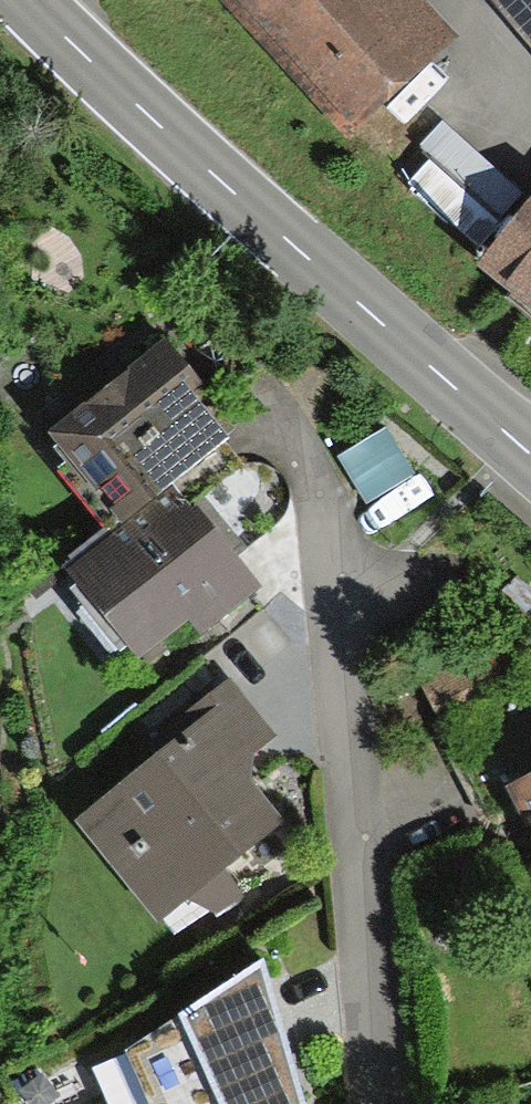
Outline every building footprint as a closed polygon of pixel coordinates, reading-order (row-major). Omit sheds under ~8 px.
[(439,38),(407,0),(223,0),(334,129),(439,38)] [(489,4),(530,52),(530,0),(494,0),(489,4)] [(480,257),(530,198),(455,134),(405,194),(480,257)] [(481,278),(530,318),(530,215),(481,278)] [(153,349),(42,439),(106,517),(217,427),(153,349)] [(372,427),(329,455),(364,509),(407,482),(372,427)] [(171,487),(64,574),(128,652),(235,565),(171,487)] [(502,628),(416,671),(435,709),(521,666),(502,628)] [(71,824),(147,920),(155,914),(174,938),(230,894),(209,868),(269,821),(238,782),(243,748),(261,734),(220,682),(155,733),(167,749),(71,824)] [(511,786),(530,825),(530,776),(511,786)] [(257,968),(179,1024),(123,1050),(146,1103),(296,1103),(257,968)]
